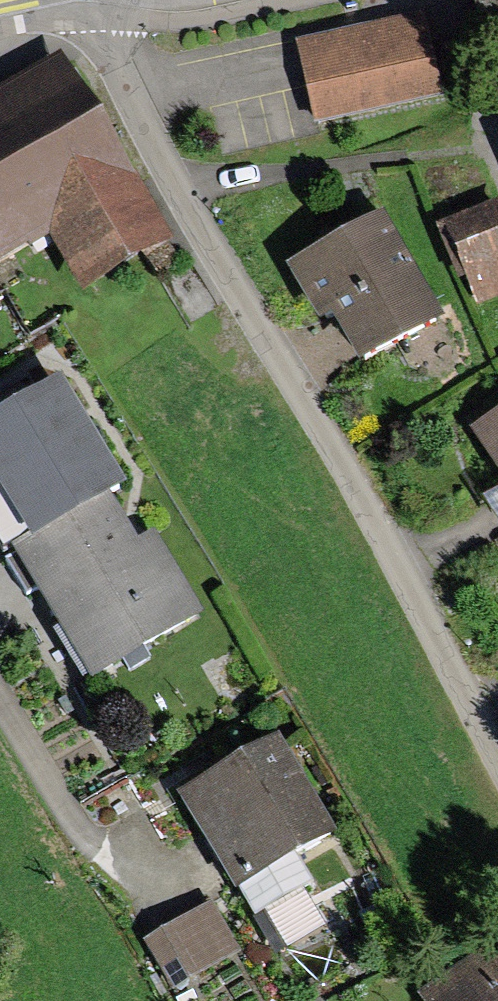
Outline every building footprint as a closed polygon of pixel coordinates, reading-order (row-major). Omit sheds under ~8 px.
[(424,9),(296,38),(316,122),(443,93),(424,9)] [(46,237),(79,292),(168,239),(58,57),(0,91),(0,265),(46,237)] [(435,227),(458,280),(465,277),(477,304),(497,295),(497,200),(435,227)] [(381,214),(285,269),(319,327),(330,320),(357,366),(441,317),(381,214)] [(0,415),(0,543),(4,549),(11,545),(26,536),(32,546),(110,497),(128,486),(99,440),(60,378),(0,415)] [(472,431),(497,469),(497,413),(472,431)] [(17,555),(6,561),(27,596),(35,591),(90,684),(203,613),(154,532),(137,542),(110,497),(32,546),(26,536),(11,545),(17,555)] [(218,772),(179,795),(234,890),(334,833),(280,738),(218,772)] [(213,904),(144,942),(171,992),(241,953),(213,904)] [(420,998),(422,1000),(497,1000),(497,959),(495,961),(487,949),(420,998)]
